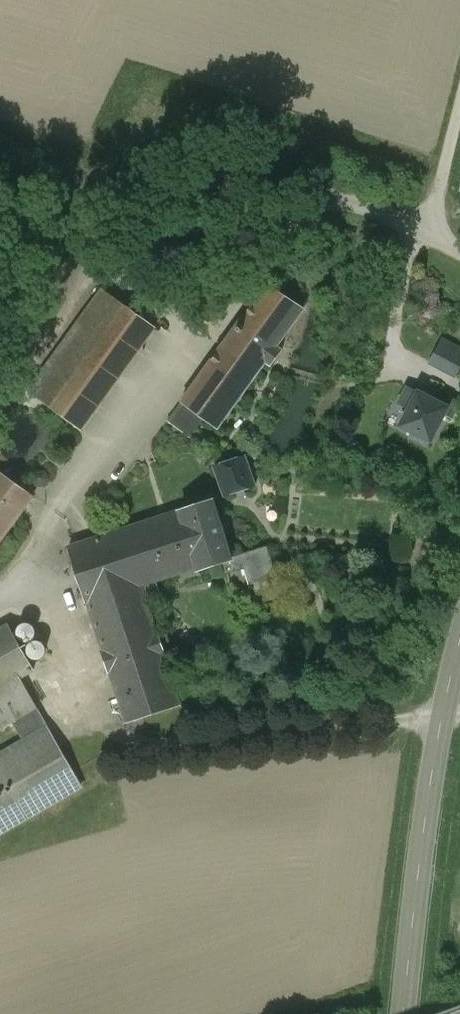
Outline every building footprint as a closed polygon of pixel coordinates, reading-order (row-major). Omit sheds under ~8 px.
[(268,284),(181,403),(217,429),(265,362),(271,366),(282,351),(276,347),(304,309),(268,284)] [(65,374),(44,403),(81,430),(155,328),(118,301),(65,374)] [(442,340),(430,362),(456,375),(459,367),(459,350),(442,340)] [(50,363),(29,392),(44,403),(65,374),(50,363)] [(409,409),(418,391),(409,387),(400,405),(409,409)] [(431,398),(442,403),(446,395),(435,390),(431,398)] [(431,398),(418,391),(409,409),(400,427),(432,443),(445,416),(449,407),(442,403),(431,398)] [(442,403),(449,407),(445,416),(453,420),(459,406),(459,402),(446,395),(442,403)] [(245,456),(214,466),(225,496),(256,486),(245,456)] [(33,496),(0,472),(0,541),(33,496)] [(213,501),(69,547),(86,602),(87,602),(140,585),(180,572),(182,578),(199,572),(198,570),(221,563),(231,560),(231,558),(213,501)] [(417,557),(418,535),(402,534),(400,556),(417,557)] [(267,547),(231,558),(231,560),(221,563),(225,574),(244,568),(256,605),(282,597),(267,547)] [(140,585),(87,602),(103,650),(101,651),(108,673),(110,673),(126,723),(179,705),(163,655),(165,655),(158,632),(156,633),(140,585)] [(30,624),(26,624),(23,624),(21,625),(20,627),(18,628),(18,630),(17,631),(17,633),(18,637),(20,640),(23,641),(26,642),(28,641),(30,641),(32,639),(34,637),(35,635),(35,633),(35,630),(34,628),(32,626),(30,624)] [(0,630),(0,690),(20,678),(34,670),(8,625),(0,630)] [(40,642),(38,642),(35,642),(33,642),(31,643),(30,644),(28,646),(28,647),(27,649),(27,651),(28,653),(29,655),(31,658),(33,659),(37,660),(41,658),(43,657),(44,655),(45,652),(45,650),(45,648),(44,645),(42,644),(40,642)] [(0,690),(0,728),(13,721),(36,707),(20,678),(0,690)] [(48,728),(36,707),(13,721),(25,741),(48,728)] [(0,756),(0,832),(81,785),(48,728),(25,741),(0,756)]
